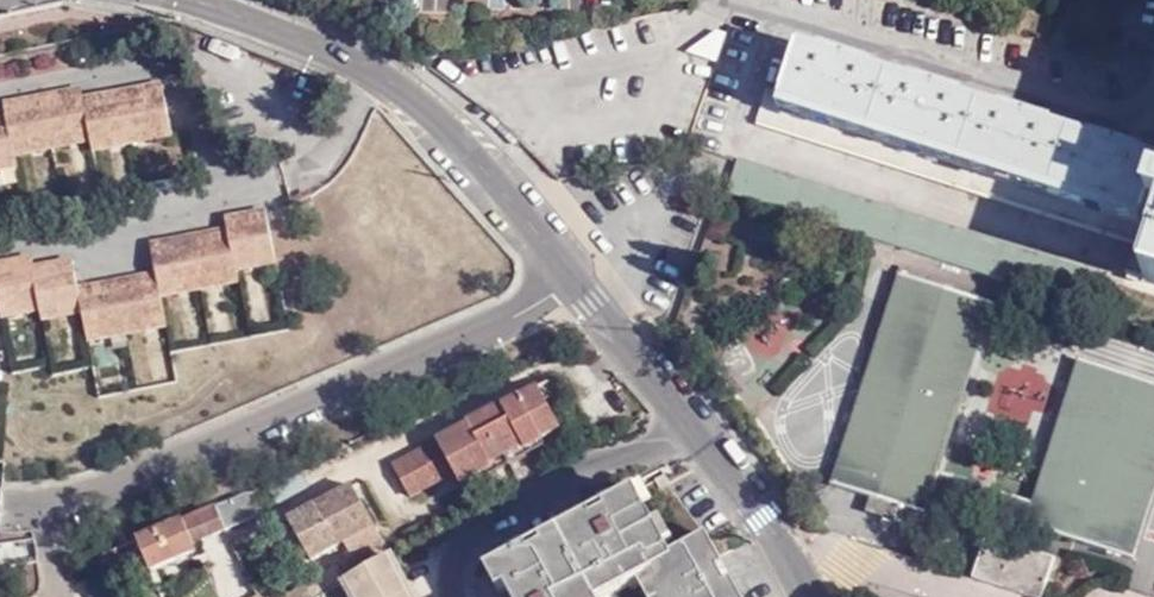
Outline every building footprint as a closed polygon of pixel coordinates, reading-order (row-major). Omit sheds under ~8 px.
[(772,111),(818,126),(905,154),(998,184),(1090,214),(1151,234),(1153,226),(1153,144),(798,30),(772,111)] [(171,133),(161,83),(142,86),(144,98),(104,106),(102,95),(62,102),(60,91),(41,95),(44,106),(23,110),(21,99),(3,102),(6,114),(0,115),(0,166),(16,163),(15,155),(91,140),(93,148),(171,133)] [(728,196),(1092,312),(1103,278),(739,163),(728,196)] [(267,212),(246,215),(248,227),(211,234),(212,246),(172,253),(170,243),(151,245),(158,286),(136,290),(134,278),(98,284),(100,297),(79,301),(74,272),(52,276),(50,266),(34,269),(32,259),(13,262),(14,274),(0,276),(0,314),(0,316),(41,308),(43,319),(81,311),(87,340),(167,325),(162,296),(238,280),(237,269),(275,262),(267,212)] [(1151,234),(1140,272),(1153,276),(1153,226),(1151,234)] [(899,274),(833,486),(897,507),(893,521),(921,530),(931,497),(1131,559),(1153,484),(1153,383),(1076,360),(1031,501),(939,472),(991,304),(899,274)] [(993,387),(988,408),(1042,420),(1047,399),(993,387)] [(563,431),(539,388),(467,422),(469,425),(392,464),(409,500),(455,477),(461,487),(494,469),(492,467),(523,452),(525,454),(545,443),(544,441),(563,431)] [(288,520),(312,563),(345,544),(354,561),(383,544),(350,485),(288,520)] [(708,562),(719,557),(707,534),(671,553),(636,490),(615,500),(622,512),(612,518),(608,511),(593,520),(590,515),(541,541),(544,545),(528,555),(539,575),(531,580),(517,554),(493,567),(509,596),(741,596),(732,580),(727,582),(721,586),(708,562)] [(247,492),(137,539),(151,569),(195,550),(193,543),(257,516),(247,492)] [(622,512),(615,500),(605,505),(608,511),(612,518),(622,512)] [(294,572),(312,563),(288,520),(270,531),(294,572)] [(972,579),(1027,596),(1043,596),(1054,559),(985,537),(972,579)] [(539,575),(528,555),(525,549),(517,554),(531,580),(539,575)] [(405,584),(390,555),(389,555),(347,579),(314,596),(411,596),(405,584)] [(721,586),(727,582),(721,568),(724,566),(719,557),(708,562),(721,586)] [(347,579),(342,570),(332,575),(328,570),(283,596),(284,596),(314,596),(347,579)] [(88,587),(92,596),(116,596),(109,579),(88,587)] [(405,584),(411,596),(417,596),(409,582),(405,584)] [(283,596),(276,583),(250,596),(284,596),(283,596)]
